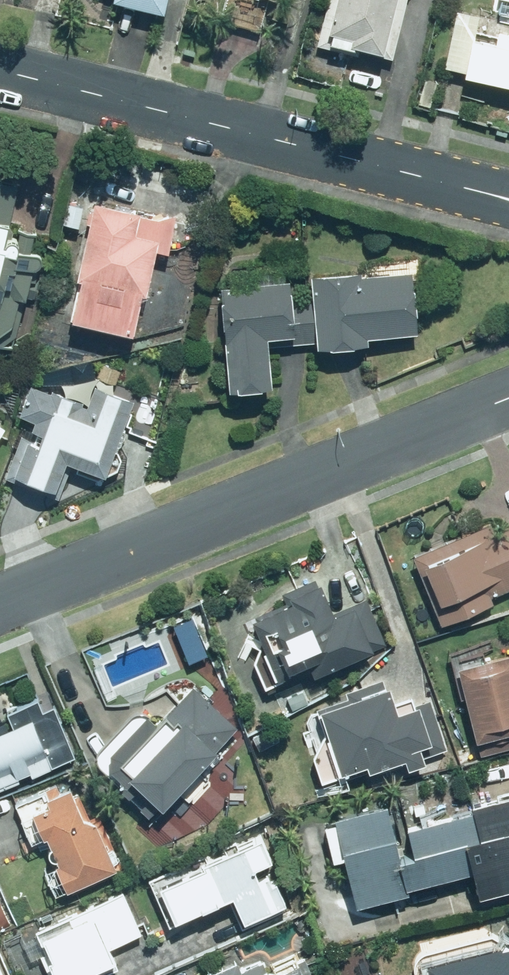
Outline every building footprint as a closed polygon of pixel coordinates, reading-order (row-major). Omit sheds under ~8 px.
[(104,6),(157,19),(161,0),(105,0),(104,6)] [(228,26),(259,34),(266,0),(234,0),(228,26)] [(317,49),(386,66),(403,0),(329,0),(317,49)] [(488,32),(475,29),(478,18),(454,13),(441,72),(458,75),(457,81),(508,92),(508,0),(495,0),(488,32)] [(17,191),(0,186),(0,370),(7,372),(43,230),(9,222),(17,191)] [(59,325),(126,341),(148,251),(162,255),(169,224),(88,205),(59,325)] [(257,272),(257,291),(210,292),(211,337),(219,336),(220,391),(260,389),(259,339),(289,338),(287,272),(257,272)] [(410,274),(306,277),(310,351),(360,349),(359,337),(412,334),(410,274)] [(7,483),(44,497),(57,466),(98,482),(100,482),(101,481),(102,481),(103,480),(105,480),(106,479),(107,478),(108,477),(109,476),(110,475),(111,474),(112,473),(112,472),(113,471),(114,470),(115,469),(115,468),(116,466),(116,465),(116,464),(117,463),(117,461),(117,460),(117,459),(117,457),(117,456),(117,454),(116,453),(116,452),(116,451),(115,449),(115,448),(114,447),(114,446),(113,445),(128,404),(92,390),(85,409),(26,387),(14,418),(30,424),(7,483)] [(407,557),(434,622),(436,627),(493,602),(491,598),(508,590),(508,535),(492,542),(485,525),(407,557)] [(247,662),(260,693),(380,644),(363,601),(324,617),(311,583),(279,596),(283,606),(240,624),(254,659),(247,662)] [(506,658),(450,670),(466,741),(474,740),(477,756),(508,749),(508,671),(506,658)] [(348,780),(395,763),(398,772),(418,765),(413,749),(424,746),(407,699),(386,706),(382,696),(378,697),(372,680),(340,692),(343,698),(314,708),(305,723),(308,731),(302,734),(310,754),(306,755),(321,796),(350,786),(348,780)] [(149,722),(133,707),(87,758),(150,816),(230,730),(183,686),(149,722)] [(68,757),(47,707),(34,712),(29,699),(0,711),(0,722),(2,727),(0,728),(0,785),(68,757)] [(20,806),(34,840),(37,838),(48,864),(45,866),(55,891),(106,871),(85,818),(78,821),(65,788),(20,806)] [(508,888),(508,796),(464,807),(465,814),(390,833),(383,807),(327,821),(349,911),(401,898),(399,889),(464,873),(470,897),(508,888)] [(245,870),(262,863),(252,841),(149,885),(166,925),(222,901),(236,932),(280,913),(265,876),(250,883),(245,870)] [(11,941),(25,974),(32,972),(34,974),(100,974),(118,967),(109,948),(139,936),(121,894),(11,941)] [(499,952),(496,939),(406,960),(410,974),(508,974),(508,949),(499,952)] [(208,974),(304,974),(294,954),(269,966),(262,950),(208,974)]
